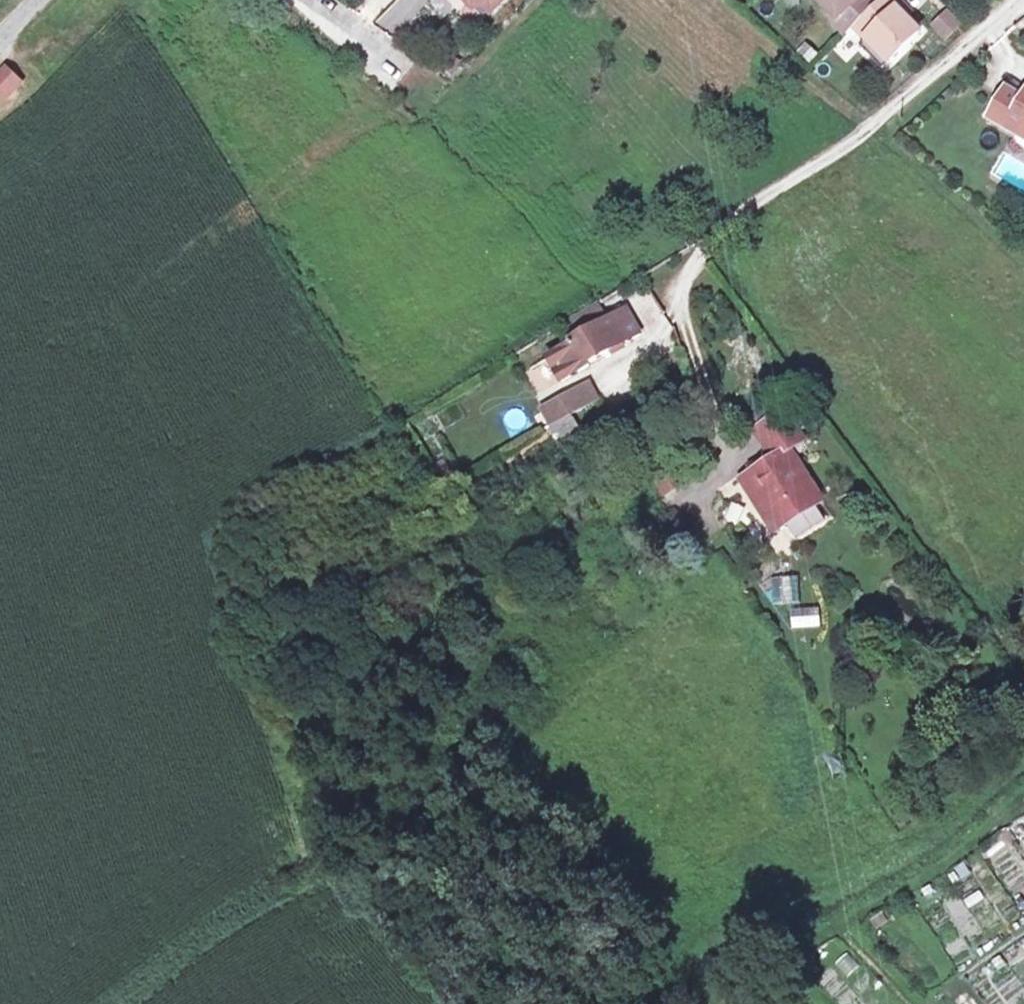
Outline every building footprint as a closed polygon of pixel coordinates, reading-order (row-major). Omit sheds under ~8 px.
[(469,5),(463,11),(463,17),(471,25),(476,25),(489,12),(477,0),(474,0),(469,5)] [(489,12),(490,13),(504,0),(477,0),(489,12)] [(865,27),(892,1),(891,0),(832,0),(846,14),(841,19),(857,36),(865,27)] [(865,27),(877,39),(903,65),(937,31),(911,5),(916,0),(893,0),(892,1),(865,27)] [(903,65),(877,39),(869,47),(894,73),(903,65)] [(0,77),(0,108),(1,109),(20,91),(4,73),(0,77)] [(999,87),(982,118),(1016,137),(1021,129),(1023,130),(1023,85),(1017,97),(999,87)] [(1016,137),(1023,142),(1023,130),(1021,129),(1016,137)] [(586,318),(596,333),(609,325),(599,309),(589,316),(586,318)] [(596,333),(613,359),(642,340),(626,314),(609,325),(596,333)] [(565,331),(575,346),(596,333),(586,318),(565,331)] [(591,372),(613,359),(596,333),(575,346),(577,350),(573,352),(589,374),(592,373),(591,372)] [(593,375),(592,373),(589,374),(573,352),(551,366),(567,391),(593,375)] [(560,434),(578,423),(598,410),(604,406),(594,391),(550,419),(557,429),(560,434)] [(524,427),(517,410),(500,417),(507,434),(524,427)] [(757,443),(786,424),(778,412),(750,431),(757,443)] [(578,423),(560,434),(572,453),(590,442),(578,423)] [(786,424),(757,443),(774,469),(752,483),(761,497),(756,500),(780,538),(823,510),(790,459),(803,450),(786,424)] [(650,477),(662,495),(674,487),(662,469),(650,477)] [(798,600),(796,574),(768,576),(770,602),(798,600)] [(789,607),(791,627),(819,625),(818,605),(789,607)] [(1021,985),(1023,983),(1023,964),(1013,971),(1021,985)]
